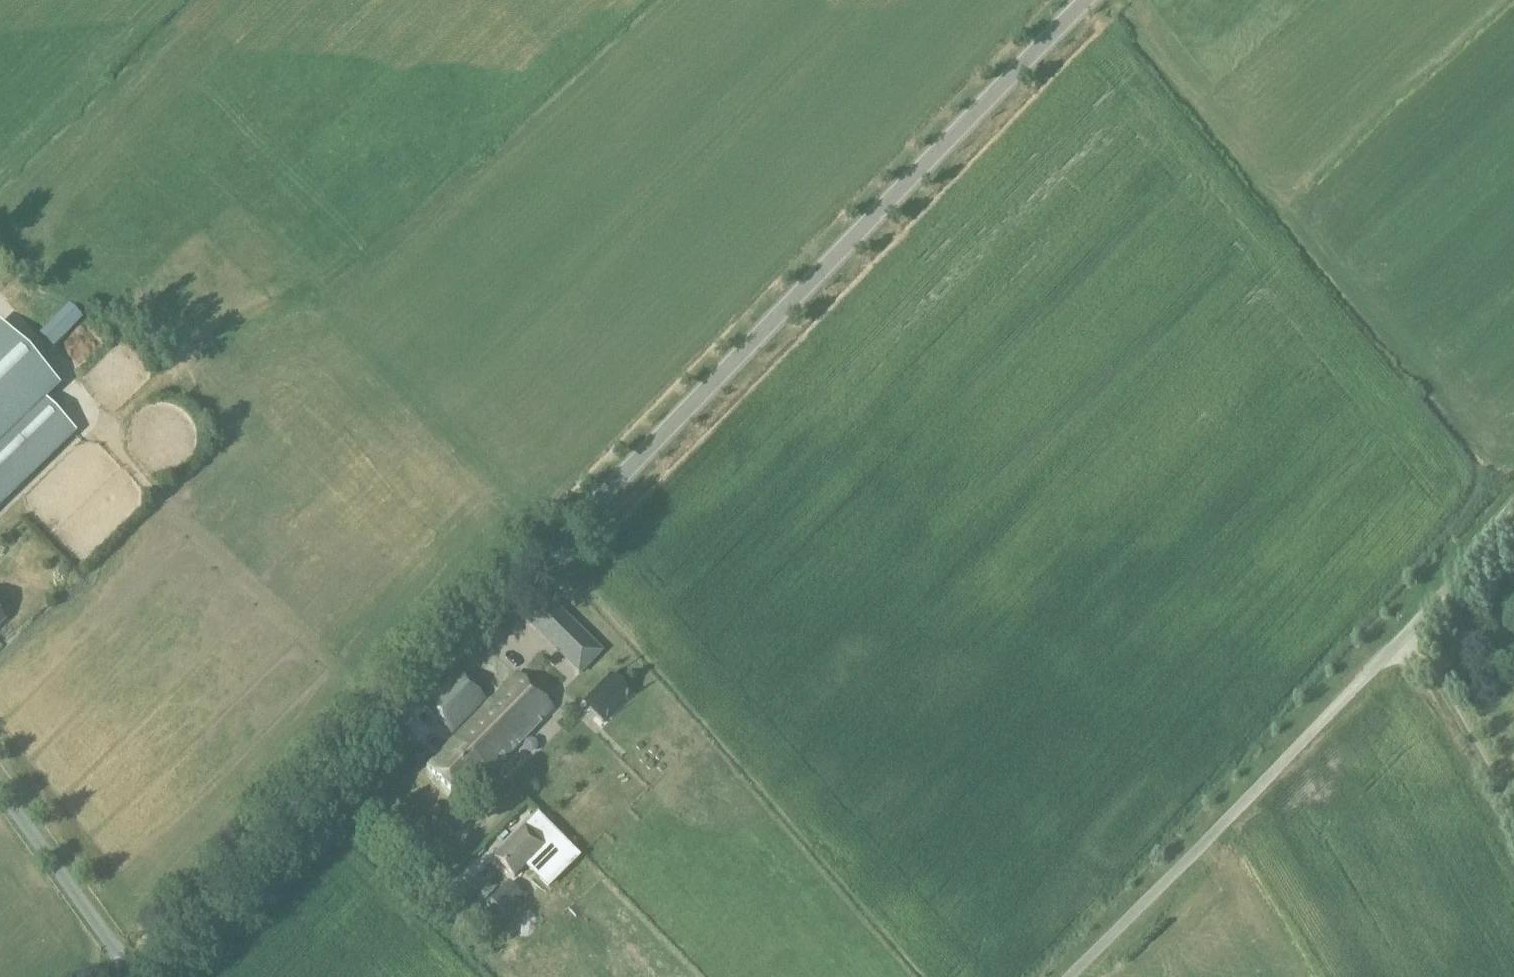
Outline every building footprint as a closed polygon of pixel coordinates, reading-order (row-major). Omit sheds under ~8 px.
[(73,432),(44,402),(59,388),(0,327),(0,503),(73,432)] [(583,671),(605,648),(553,598),(531,620),(583,671)] [(503,665),(483,673),(490,691),(510,683),(503,665)] [(464,672),(444,693),(470,719),(490,697),(464,672)] [(519,675),(455,741),(489,775),(553,709),(519,675)] [(629,696),(611,678),(585,704),(602,722),(629,696)] [(459,731),(470,719),(444,693),(432,706),(459,731)] [(557,710),(512,758),(527,773),(540,760),(533,754),(545,742),(568,763),(590,740),(557,710)] [(489,775),(455,741),(428,768),(463,802),(489,775)] [(525,829),(494,860),(514,880),(545,849),(545,848),(552,842),(532,821),(525,829)] [(491,901),(506,916),(525,897),(510,882),(491,901)]
